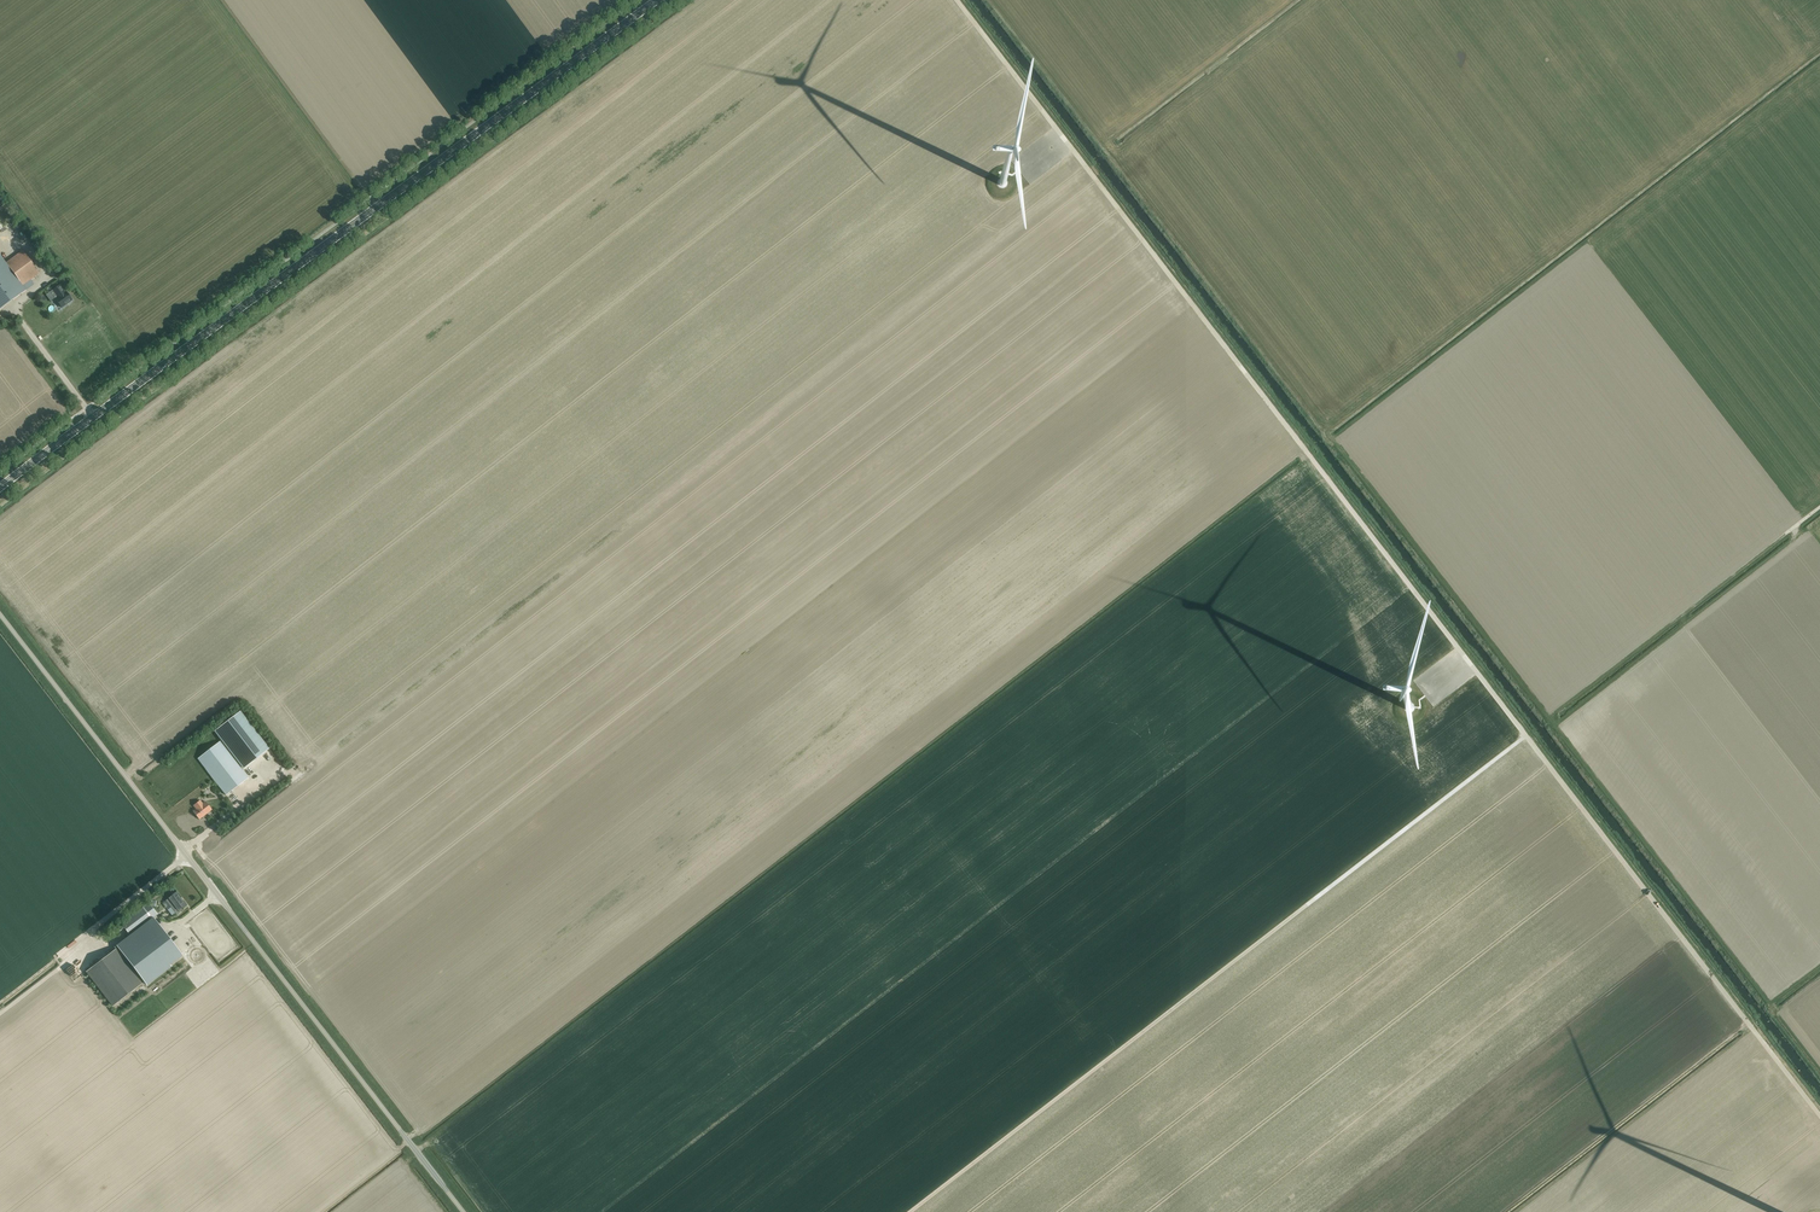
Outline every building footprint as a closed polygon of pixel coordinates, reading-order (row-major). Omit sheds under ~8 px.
[(22,251),(6,263),(22,285),(39,274),(22,251)] [(0,256),(0,309),(25,291),(0,256)] [(72,300),(68,294),(66,292),(65,293),(60,285),(53,290),(58,298),(56,299),(59,304),(58,305),(60,307),(61,307),(62,308),(67,304),(68,304),(70,302),(71,301),(72,300)] [(220,742),(242,770),(269,748),(240,711),(212,733),(220,742)] [(210,735),(186,753),(214,791),(239,772),(210,735)] [(199,820),(212,810),(205,802),(202,804),(200,801),(194,806),(196,809),(193,811),(199,820)] [(176,892),(165,900),(177,915),(182,910),(181,909),(186,905),(176,892)] [(130,935),(157,914),(148,903),(121,923),(130,935)] [(164,932),(127,960),(145,984),(182,955),(164,932)] [(115,949),(86,971),(112,1005),(141,983),(115,949)]
